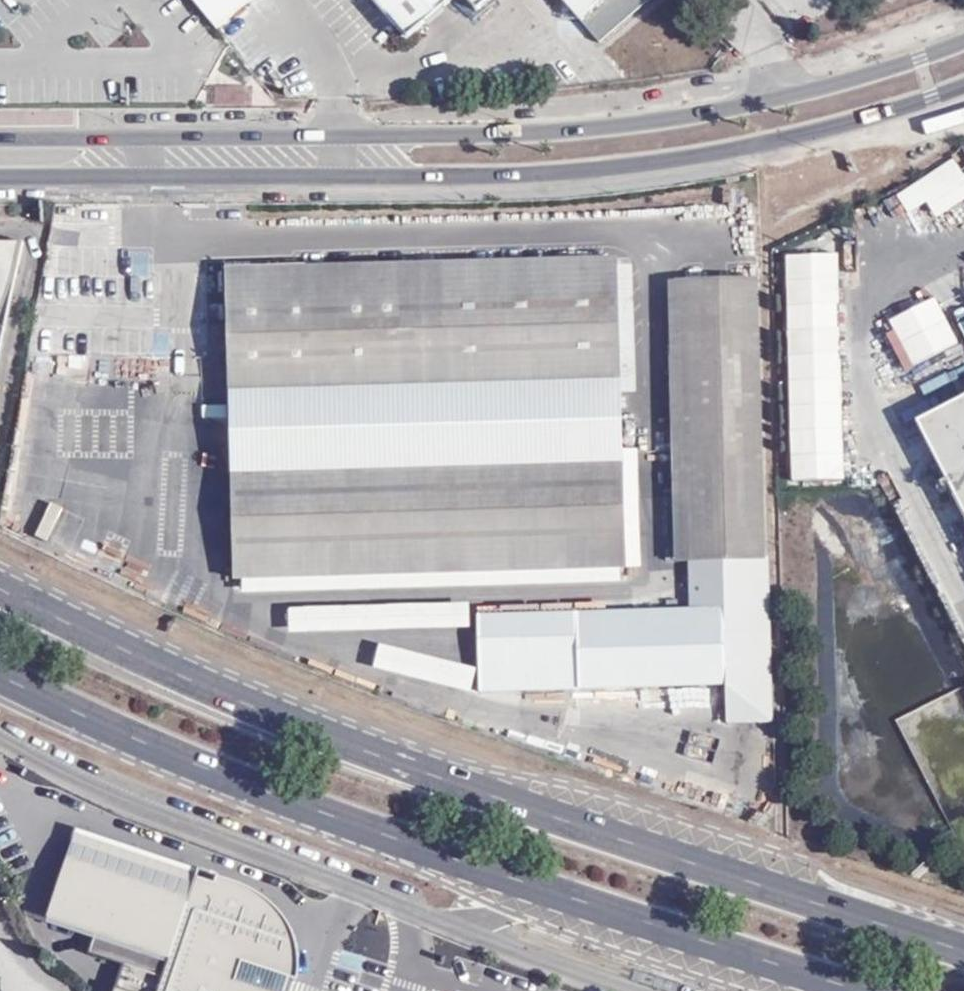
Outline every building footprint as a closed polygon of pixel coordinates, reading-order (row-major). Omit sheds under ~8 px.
[(217,30),(254,0),(192,0),(217,30)] [(404,41),(450,0),(369,0),(404,41)] [(474,12),(488,0),(464,0),(474,12)] [(598,44),(649,0),(560,0),(598,44)] [(894,193),(906,214),(925,204),(934,218),(963,201),(963,145),(957,149),(961,156),(894,193)] [(25,243),(0,243),(0,356),(25,243)] [(840,252),(786,253),(790,479),(845,478),(840,252)] [(621,381),(621,393),(639,393),(634,256),(617,257),(621,381)] [(227,269),(230,388),(621,381),(617,257),(227,269)] [(685,428),(761,428),(757,276),(681,277),(685,428)] [(671,278),(674,428),(685,428),(681,277),(671,278)] [(904,371),(957,347),(936,299),(883,323),(904,371)] [(621,381),(230,388),(233,477),(625,465),(624,450),(621,393),(621,381)] [(915,426),(963,521),(963,401),(915,426)] [(688,560),(685,428),(674,428),(677,560),(688,560)] [(764,559),(761,428),(685,428),(688,560),(764,559)] [(625,465),(628,567),(644,566),(640,450),(624,450),(625,465)] [(625,465),(233,477),(239,575),(619,567),(628,567),(625,465)] [(764,559),(688,560),(689,610),(723,609),(724,683),(725,723),(772,722),(768,558),(764,559)] [(619,567),(244,576),(244,592),(619,579),(619,567)] [(468,629),(467,604),(287,610),(288,635),(468,629)] [(708,683),(724,683),(723,609),(689,610),(479,615),(481,689),(577,686),(708,683)] [(379,646),(372,670),(470,695),(476,670),(379,646)] [(577,706),(708,703),(708,683),(577,686),(577,706)] [(274,904),(252,896),(253,890),(217,878),(214,883),(196,877),(199,869),(77,828),(67,854),(64,866),(60,876),(47,915),(97,932),(90,953),(124,965),(116,987),(115,990),(294,990),(298,980),(297,953),(289,928),(274,904)]
